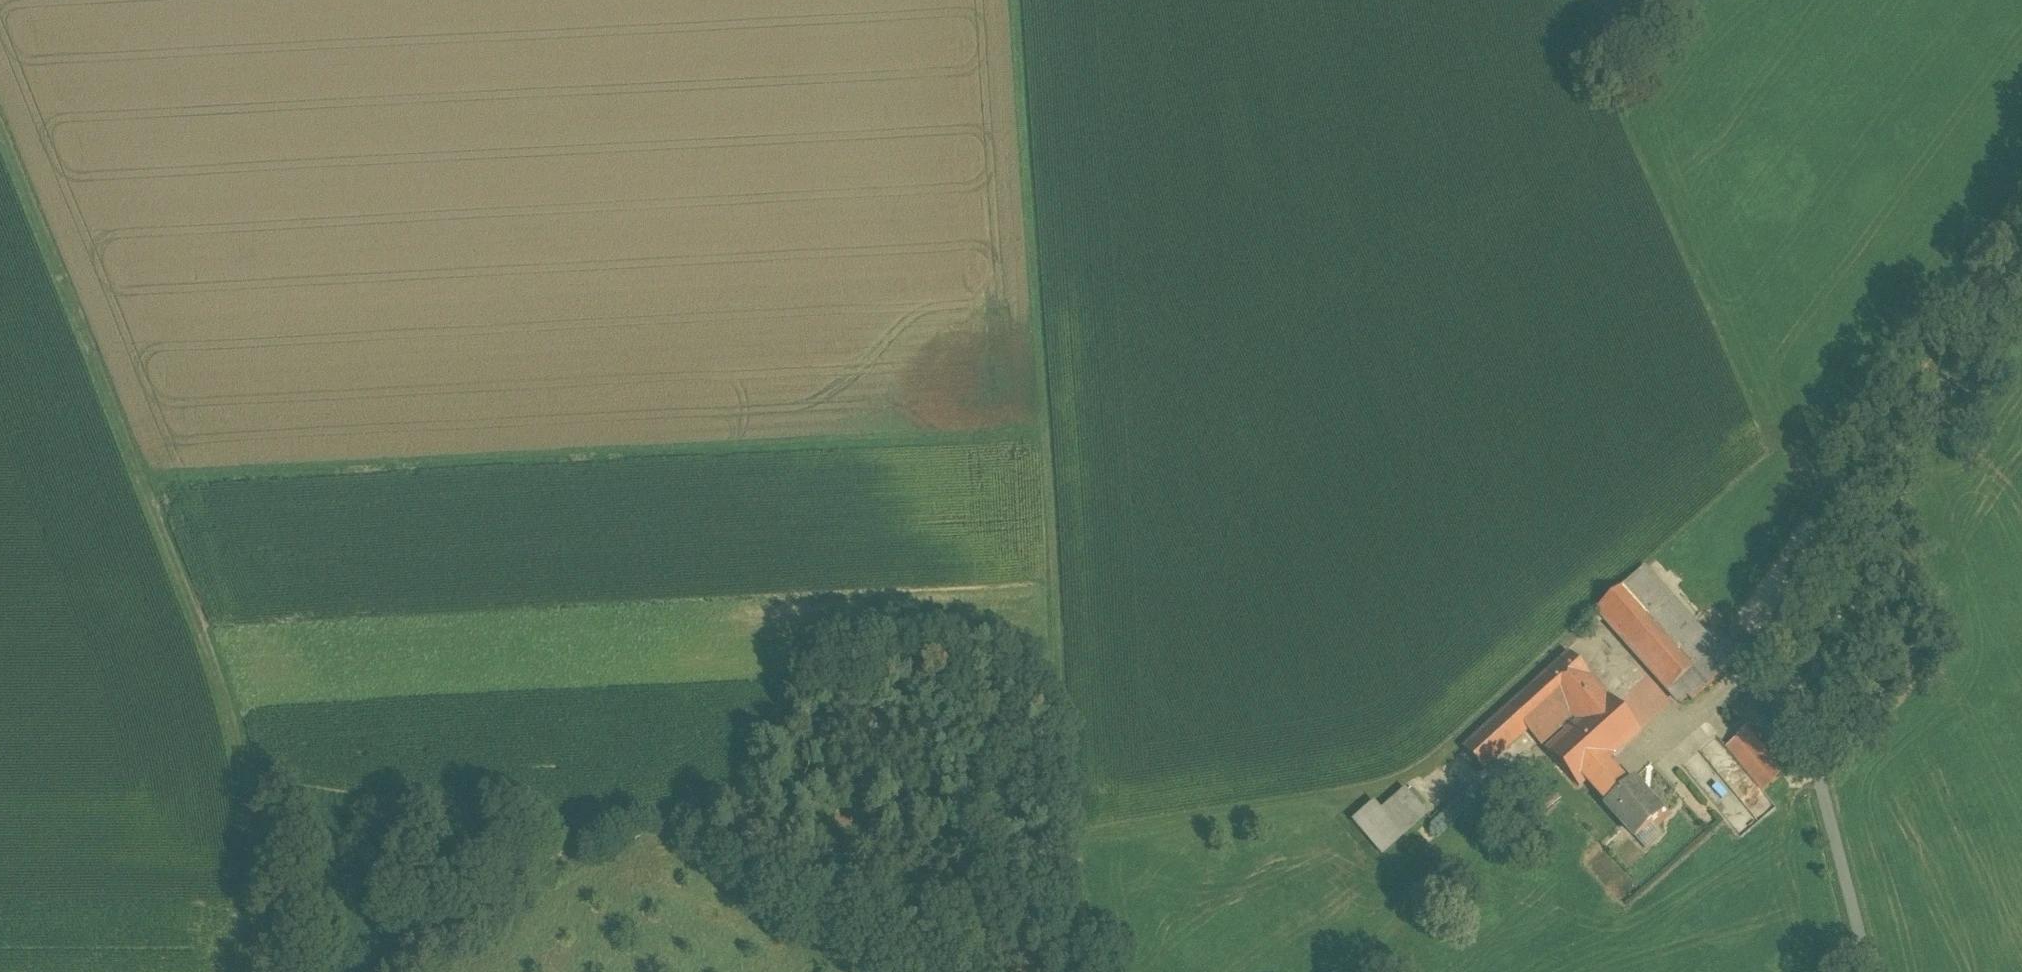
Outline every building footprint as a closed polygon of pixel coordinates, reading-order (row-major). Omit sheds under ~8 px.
[(1730,668),(1642,570),(1623,587),(1696,668),(1669,693),(1680,705),(1688,697),(1692,701),(1730,668)] [(1696,668),(1623,587),(1597,611),(1669,693),(1696,668)] [(1641,733),(1570,653),(1464,749),(1484,771),(1528,731),(1542,747),(1562,729),(1567,734),(1547,752),(1579,788),(1587,781),(1605,765),(1641,733)] [(1763,718),(1726,748),(1763,792),(1800,762),(1763,718)] [(1625,788),(1605,765),(1587,781),(1608,804),(1625,788)] [(1663,814),(1633,781),(1625,788),(1608,804),(1606,805),(1636,838),(1663,814)] [(1406,790),(1382,812),(1375,803),(1354,822),(1382,854),(1427,814),(1406,790)]
